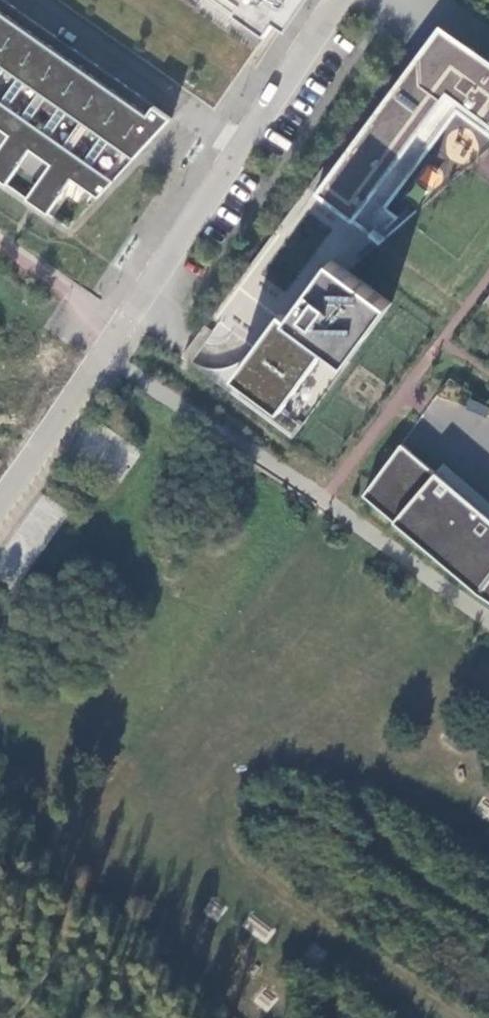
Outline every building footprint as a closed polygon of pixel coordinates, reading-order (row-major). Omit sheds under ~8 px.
[(265,38),(266,38),(278,20),(280,21),(291,29),(311,0),(210,0),(265,38)] [(99,198),(173,121),(154,108),(149,116),(0,12),(0,128),(9,134),(0,146),(0,180),(6,184),(29,150),(49,164),(24,199),(48,216),(72,180),(99,198)] [(310,189),(383,242),(488,146),(488,62),(436,29),(375,107),(310,189)] [(326,251),(349,260),(356,242),(350,239),(355,226),(338,219),(326,251)] [(284,311),(237,375),(282,409),(329,346),(350,361),(393,302),(334,259),(313,288),(314,289),(309,296),(308,294),(292,316),(284,311)] [(402,442),(364,494),(479,592),(488,598),(488,517),(402,442)]
